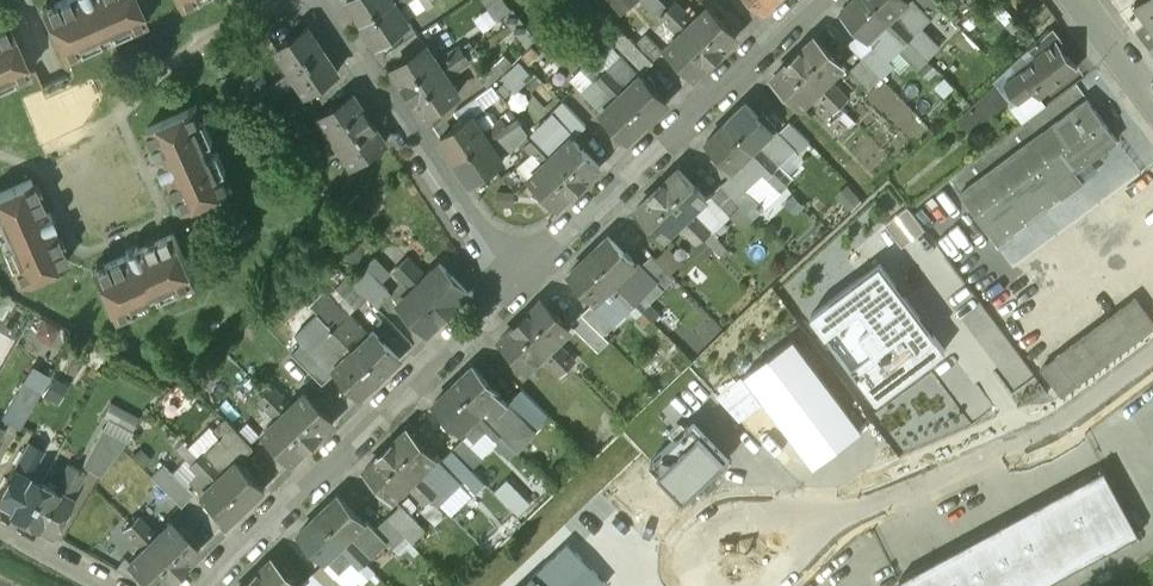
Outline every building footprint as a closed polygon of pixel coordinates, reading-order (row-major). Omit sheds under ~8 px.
[(43,8),(61,49),(77,42),(81,51),(101,42),(99,38),(109,33),(111,37),(132,28),(128,19),(143,13),(137,0),(61,0),(43,8)] [(362,21),(393,0),(349,0),(362,21)] [(362,21),(377,43),(410,21),(401,6),(397,0),(393,0),(362,21)] [(696,20),(677,0),(665,12),(684,32),(696,20)] [(843,10),(854,22),(869,38),(883,25),(889,19),(870,0),(854,0),(843,10)] [(906,0),(870,0),(889,19),(895,14),(914,34),(909,40),(927,59),(937,49),(911,21),(912,20),(908,16),(915,9),(906,0)] [(934,0),(916,0),(915,0),(933,18),(943,8),(934,0)] [(1135,1),(1150,21),(1152,19),(1152,0),(1136,0),(1135,1)] [(684,32),(669,45),(697,74),(738,35),(710,6),(696,20),(684,32)] [(939,38),(956,23),(943,10),(927,25),(939,38)] [(914,34),(895,14),(889,19),(909,40),(914,34)] [(909,40),(889,19),(883,25),(902,46),(909,40)] [(14,80),(11,72),(27,65),(8,24),(0,27),(0,87),(14,80)] [(308,25),(277,46),(292,68),(323,47),(308,25)] [(1076,68),(1048,30),(1028,48),(1033,54),(1031,55),(1036,61),(1006,84),(1019,101),(1034,90),(1039,96),(1076,68)] [(638,43),(629,35),(620,44),(646,70),(655,60),(638,43)] [(663,51),(647,35),(638,43),(654,60),(663,51)] [(816,35),(774,76),(802,105),(817,91),(830,79),(844,64),(816,35)] [(927,59),(909,40),(902,46),(898,49),(917,69),(927,59)] [(428,43),(393,67),(425,115),(460,92),(449,75),(471,60),(461,45),(439,60),(428,43)] [(323,47),(292,68),(296,74),(307,90),(337,69),(323,47)] [(668,103),(621,54),(601,73),(622,94),(649,121),(668,103)] [(503,55),(479,76),(487,85),(511,64),(503,55)] [(530,65),(508,88),(514,94),(535,71),(530,65)] [(292,68),(269,84),(275,94),(292,83),(296,74),(292,68)] [(622,94),(601,73),(596,78),(617,99),(622,94)] [(848,98),(830,79),(817,91),(836,109),(848,98)] [(1076,82),(950,177),(961,192),(1087,98),(1076,82)] [(353,93),(320,115),(331,132),(341,146),(352,163),(385,141),(353,93)] [(649,121),(622,94),(617,99),(603,113),(630,139),(649,121)] [(1087,98),(961,192),(1000,243),(1061,197),(1054,187),(1118,139),(1087,98)] [(587,126),(564,102),(553,113),(576,136),(587,126)] [(773,130),(746,102),(727,121),(755,150),(761,144),(768,151),(776,159),(780,163),(790,152),(771,132),(773,130)] [(195,124),(188,109),(148,127),(163,162),(160,164),(166,177),(169,175),(184,209),(225,191),(218,175),(226,172),(217,152),(213,153),(209,144),(213,142),(203,120),(195,124)] [(473,116),(440,137),(455,160),(488,138),(484,132),(473,116)] [(505,117),(499,121),(503,128),(509,124),(505,117)] [(499,121),(491,127),(500,141),(524,125),(518,118),(509,124),(503,128),(499,121)] [(810,141),(790,120),(779,131),(799,152),(810,141)] [(755,150),(727,121),(708,139),(735,168),(736,167),(752,183),(764,171),(756,163),(748,155),(755,150)] [(500,141),(491,127),(484,132),(488,138),(493,145),(500,141)] [(331,132),(309,146),(319,161),(341,146),(331,132)] [(557,151),(538,132),(526,143),(545,163),(557,151)] [(545,163),(529,177),(559,208),(601,167),(571,137),(557,151),(545,163)] [(488,138),(455,160),(470,182),(503,160),(493,145),(488,138)] [(755,150),(748,155),(756,163),(768,151),(761,144),(755,150)] [(768,151),(756,163),(764,171),(769,165),(776,159),(768,151)] [(780,163),(776,159),(769,165),(774,169),(785,181),(791,174),(780,163)] [(774,169),(769,165),(764,171),(768,175),(774,169)] [(679,167),(637,207),(665,237),(680,222),(692,211),(707,196),(679,167)] [(785,181),(774,169),(768,175),(781,190),(788,184),(785,181)] [(764,207),(732,173),(721,183),(741,204),(754,217),(764,207)] [(0,193),(0,235),(4,244),(0,246),(10,267),(19,263),(26,279),(68,260),(52,226),(55,225),(50,213),(47,214),(31,179),(0,193)] [(741,204),(721,183),(711,194),(731,214),(741,204)] [(728,248),(692,211),(680,222),(699,241),(704,236),(722,254),(728,248)] [(173,234),(139,249),(138,246),(125,252),(126,255),(91,271),(110,313),(126,306),(130,313),(151,304),(148,299),(159,294),(161,299),(181,290),(178,282),(192,275),(173,234)] [(639,267),(608,235),(589,254),(616,281),(622,275),(629,268),(633,273),(639,267)] [(616,281),(589,254),(570,272),(596,300),(610,287),(616,281)] [(426,275),(408,256),(396,268),(404,276),(398,282),(400,284),(391,293),(399,301),(426,275)] [(675,278),(656,259),(644,270),(663,290),(675,278)] [(426,275),(399,301),(427,330),(469,290),(441,261),(426,275)] [(880,264),(813,312),(877,398),(943,349),(880,264)] [(389,289),(366,265),(352,279),(368,297),(378,307),(390,297),(385,292),(389,289)] [(616,281),(610,287),(617,295),(629,283),(622,275),(616,281)] [(348,276),(337,287),(356,308),(368,297),(352,279),(348,276)] [(629,283),(617,295),(625,303),(631,297),(637,291),(629,283)] [(370,335),(324,288),(309,303),(318,312),(338,332),(333,337),(342,346),(354,335),(361,342),(355,348),(381,375),(399,358),(373,331),(370,335)] [(637,291),(631,297),(635,302),(641,296),(637,291)] [(648,301),(642,296),(641,296),(635,302),(641,308),(642,308),(648,301)] [(635,302),(631,297),(625,303),(629,308),(635,302)] [(1058,355),(1079,383),(1152,327),(1152,321),(1135,298),(1058,355)] [(542,299),(500,339),(529,368),(544,354),(555,342),(570,328),(542,299)] [(614,325),(592,302),(582,312),(604,335),(614,325)] [(635,302),(629,308),(635,314),(641,308),(635,302)] [(318,312),(296,335),(303,342),(318,357),(316,358),(330,373),(336,368),(361,394),(381,375),(355,348),(361,342),(354,335),(342,346),(333,337),(338,332),(318,312)] [(604,335),(582,312),(572,323),(593,345),(604,335)] [(793,337),(745,372),(815,466),(862,431),(793,337)] [(318,357),(303,342),(293,353),(323,383),(332,375),(330,373),(316,358),(318,357)] [(582,370),(555,342),(544,354),(562,373),(568,367),(576,375),(582,370)] [(508,401),(473,365),(454,384),(481,411),(475,417),(482,425),(494,413),(502,421),(496,427),(500,432),(516,448),(535,430),(508,401)] [(52,375),(44,391),(61,400),(69,383),(52,375)] [(22,383),(1,420),(18,429),(39,392),(22,383)] [(481,411),(454,384),(435,402),(461,430),(463,428),(475,441),(486,429),(494,437),(500,432),(496,427),(502,421),(494,413),(482,425),(475,417),(481,411)] [(272,386),(260,398),(278,417),(290,405),(272,386)] [(550,416),(523,388),(508,401),(535,430),(550,416)] [(278,417),(264,431),(292,461),(334,420),(305,391),(290,405),(278,417)] [(650,459),(686,497),(730,456),(694,418),(650,459)] [(253,447),(226,419),(213,430),(220,438),(239,457),(237,459),(239,461),(253,447)] [(101,427),(81,464),(100,476),(109,460),(126,440),(101,427)] [(407,429),(365,469),(393,499),(408,484),(420,473),(435,458),(407,429)] [(516,448),(500,432),(494,437),(490,441),(506,458),(516,448)] [(239,457),(220,438),(205,452),(198,458),(203,463),(197,468),(201,473),(205,476),(216,465),(224,473),(218,479),(244,506),(264,487),(239,461),(237,459),(239,457)] [(485,459),(464,438),(453,449),(473,471),(485,459)] [(28,441),(15,466),(29,475),(43,449),(28,441)] [(193,452),(186,446),(181,451),(197,468),(203,463),(198,458),(193,452)] [(205,452),(199,446),(193,452),(198,458),(205,452)] [(473,471),(453,449),(441,460),(462,483),(474,472),(473,471)] [(56,489),(42,482),(23,517),(37,525),(52,533),(72,498),(70,497),(84,472),(69,464),(56,489)] [(0,488),(0,504),(9,509),(8,509),(23,517),(42,482),(29,475),(15,466),(12,465),(0,488)] [(191,494),(163,465),(151,477),(179,505),(191,494)] [(216,465),(205,476),(212,484),(218,479),(224,473),(216,465)] [(900,579),(904,585),(1038,585),(1139,531),(1105,469),(900,579)] [(218,479),(212,484),(205,476),(201,473),(193,481),(203,492),(199,497),(226,524),(244,506),(218,479)] [(444,497),(420,473),(408,484),(426,503),(432,498),(438,504),(444,497)] [(337,496),(318,514),(345,541),(351,536),(358,543),(366,551),(371,556),(387,541),(375,529),(366,519),(363,522),(337,496)] [(345,541),(318,514),(299,532),(313,548),(309,552),(316,559),(320,555),(326,560),(326,559),(339,573),(351,560),(346,555),(339,547),(345,541)] [(155,535),(137,517),(126,528),(144,546),(155,535)] [(387,517),(375,529),(387,541),(393,547),(405,536),(387,517)] [(128,562),(152,585),(163,585),(198,551),(169,522),(155,535),(144,546),(128,562)] [(345,541),(339,547),(346,555),(358,543),(351,536),(345,541)] [(547,585),(596,585),(605,577),(570,540),(535,573),(547,585)] [(358,543),(346,555),(351,560),(359,568),(365,562),(360,557),(366,551),(358,543)] [(366,551),(360,557),(365,562),(371,556),(366,551)] [(243,585),(298,585),(272,559),(243,585)] [(323,564),(312,574),(324,585),(344,585),(323,564)] [(521,585),(547,585),(535,573),(521,585)] [(302,584),(304,585),(324,585),(312,574),(302,584)]
